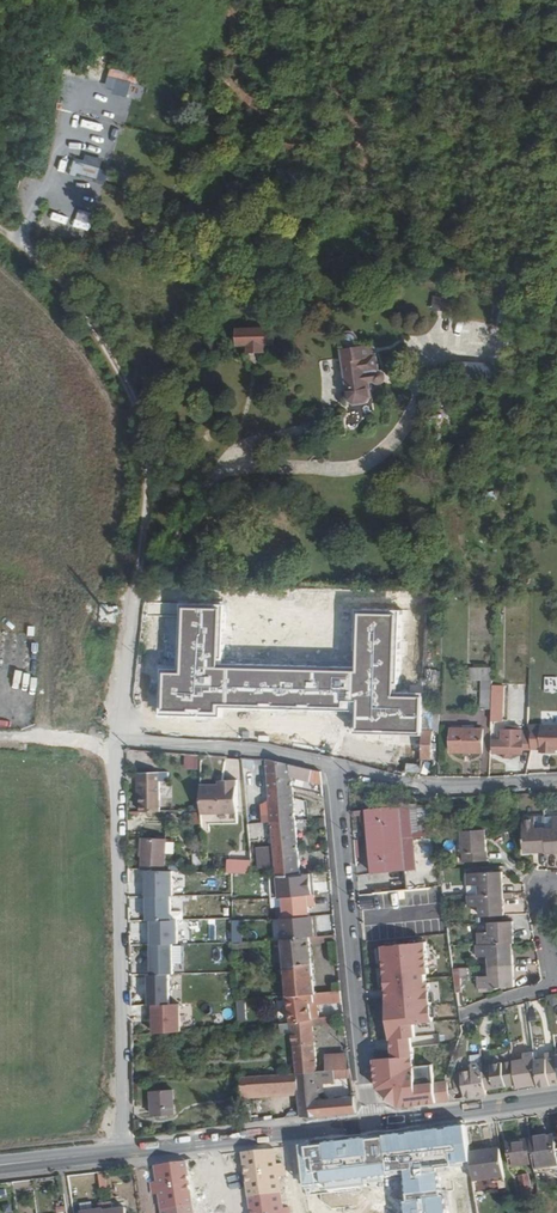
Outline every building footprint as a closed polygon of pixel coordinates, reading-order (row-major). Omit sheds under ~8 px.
[(105,89),(130,95),(135,74),(110,68),(105,89)] [(84,80),(83,87),(101,90),(102,83),(84,80)] [(73,133),(89,138),(94,121),(78,116),(73,133)] [(102,122),(98,139),(114,143),(118,126),(102,122)] [(87,154),(84,162),(76,160),(72,174),(105,184),(109,170),(102,168),(105,159),(87,154)] [(435,295),(432,308),(447,310),(450,297),(435,295)] [(248,329),(237,329),(238,344),(249,344),(250,352),(264,352),(263,344),(274,344),(274,329),(263,329),(263,317),(248,317),(248,329)] [(448,321),(447,329),(465,330),(466,323),(448,321)] [(360,347),(344,350),(346,360),(345,361),(348,378),(347,378),(349,391),(369,388),(366,372),(378,369),(375,356),(361,358),(360,347)] [(362,404),(365,415),(375,412),(373,402),(362,404)] [(264,587),(229,587),(228,603),(228,608),(263,610),(264,587)] [(228,603),(169,599),(162,703),(222,708),(228,608),(228,603)] [(393,738),(395,688),(398,607),(296,603),(293,699),(292,726),(292,734),(307,734),(393,738)] [(481,709),(492,709),(493,687),(493,679),(493,667),(470,666),(470,678),(482,678),(481,709)] [(502,687),(493,687),(492,709),(491,729),(494,730),(494,726),(500,726),(502,687)] [(293,699),(275,699),(263,699),(262,724),(292,726),(293,699)] [(480,712),(482,728),(489,727),(487,711),(480,712)] [(423,715),(422,757),(433,758),(434,731),(440,732),(440,715),(423,715)] [(532,749),(540,749),(541,752),(556,753),(556,725),(541,725),(541,731),(532,732),(532,749)] [(484,729),(452,729),(451,751),(483,752),(484,729)] [(523,730),(503,730),(503,732),(500,732),(499,740),(494,740),(494,753),(523,753),(523,748),(523,732),(523,730)] [(532,732),(523,732),(523,748),(532,749),(532,732)] [(291,742),(292,734),(262,733),(262,740),(276,740),(276,742),(291,742)] [(291,742),(291,745),(306,746),(307,734),(292,734),(291,742)] [(200,770),(201,755),(185,754),(184,769),(200,770)] [(269,759),(266,759),(277,876),(301,874),(293,777),(322,784),(321,771),(269,759)] [(421,764),(408,763),(407,770),(420,772),(421,764)] [(140,772),(142,812),(161,811),(160,772),(140,772)] [(214,783),(202,783),(202,810),(237,809),(236,777),(220,778),(220,784),(214,784),(214,783)] [(408,889),(443,886),(433,810),(401,810),(401,806),(366,809),(367,821),(373,873),(406,870),(408,889)] [(366,809),(352,811),(352,816),(361,815),(362,821),(367,821),(366,809)] [(535,816),(536,828),(545,827),(545,820),(545,815),(535,816)] [(535,816),(523,817),(525,853),(547,852),(545,829),(545,827),(536,828),(535,816)] [(547,853),(556,853),(556,816),(555,816),(555,820),(556,828),(545,829),(547,852),(547,853)] [(555,820),(545,820),(545,827),(545,829),(556,828),(555,820)] [(251,839),(269,837),(267,822),(249,824),(251,839)] [(462,830),(464,862),(488,861),(486,829),(462,830)] [(143,837),(142,869),(165,871),(167,839),(143,837)] [(274,845),(257,847),(259,869),(276,867),(274,845)] [(203,855),(194,855),(195,867),(204,866),(203,855)] [(233,864),(233,874),(252,875),(251,863),(233,864)] [(503,871),(467,873),(468,885),(479,884),(480,894),(504,893),(503,871)] [(277,883),(279,902),(279,906),(283,940),(311,937),(309,919),(308,910),(304,874),(301,874),(277,876),(277,883)] [(152,880),(153,922),(168,922),(168,920),(175,921),(175,908),(176,908),(175,880),(152,880)] [(279,902),(277,883),(263,884),(265,908),(279,906),(279,902)] [(480,894),(468,895),(468,906),(481,906),(481,916),(505,915),(504,898),(514,898),(513,892),(504,893),(480,894)] [(309,919),(311,937),(336,934),(335,916),(309,919)] [(245,941),(244,919),(233,919),(234,941),(245,941)] [(514,921),(489,922),(490,932),(478,933),(479,944),(512,943),(515,943),(514,921)] [(311,937),(283,940),(285,968),(287,982),(288,996),(291,1022),(313,1019),(311,1002),(315,1002),(314,994),(317,993),(311,937)] [(430,941),(385,946),(397,1056),(376,1058),(380,1093),(397,1091),(399,1107),(453,1101),(451,1080),(436,1081),(435,1064),(420,1066),(418,1045),(440,1043),(439,1034),(423,1036),(422,1029),(433,1028),(432,1023),(439,1022),(430,941)] [(479,944),(476,945),(477,956),(489,956),(490,966),(514,964),(512,943),(479,944)] [(514,964),(490,966),(490,976),(478,977),(479,988),(515,986),(514,964)] [(469,967),(460,968),(462,978),(471,978),(469,967)] [(462,978),(460,968),(454,968),(458,994),(464,994),(462,978)] [(336,1016),(313,1019),(314,1025),(336,1022),(336,1016)] [(313,1019),(291,1022),(292,1032),(294,1045),(297,1072),(327,1070),(327,1065),(318,1065),(316,1048),(314,1025),(313,1019)] [(291,1022),(279,1023),(280,1033),(292,1032),(291,1022)] [(518,1084),(518,1087),(540,1084),(536,1060),(535,1051),(524,1053),(525,1059),(514,1060),(518,1084)] [(536,1060),(540,1084),(540,1087),(556,1084),(556,1053),(556,1051),(546,1053),(547,1058),(536,1060)] [(327,1065),(327,1070),(349,1069),(348,1053),(326,1054),(327,1065)] [(514,1060),(483,1065),(487,1089),(518,1084),(514,1060)] [(466,1098),(488,1095),(487,1089),(483,1065),(482,1062),(472,1064),(472,1070),(461,1071),(462,1074),(454,1075),(456,1088),(464,1087),(466,1098)] [(327,1070),(297,1072),(299,1094),(302,1116),(317,1115),(358,1112),(355,1096),(320,1100),(319,1083),(336,1082),(335,1078),(352,1077),(351,1068),(349,1069),(327,1070)] [(297,1072),(242,1076),(243,1098),(299,1094),(297,1072)] [(174,1089),(151,1091),(152,1116),(175,1114),(174,1089)] [(397,1136),(308,1145),(311,1177),(400,1169),(397,1136)] [(536,1169),(556,1166),(556,1149),(555,1137),(555,1136),(531,1139),(535,1164),(536,1169)] [(535,1164),(531,1139),(508,1143),(512,1168),(535,1164)] [(470,1154),(474,1181),(505,1177),(501,1149),(470,1154)] [(529,1174),(519,1176),(524,1209),(535,1207),(529,1174)] [(247,1209),(282,1204),(278,1179),(243,1184),(247,1209)] [(460,1212),(481,1212),(480,1202),(459,1204),(460,1212)] [(126,1208),(113,1210),(112,1203),(102,1204),(104,1212),(126,1212),(126,1208)] [(102,1204),(93,1206),(94,1211),(81,1212),(104,1212),(102,1204)]
